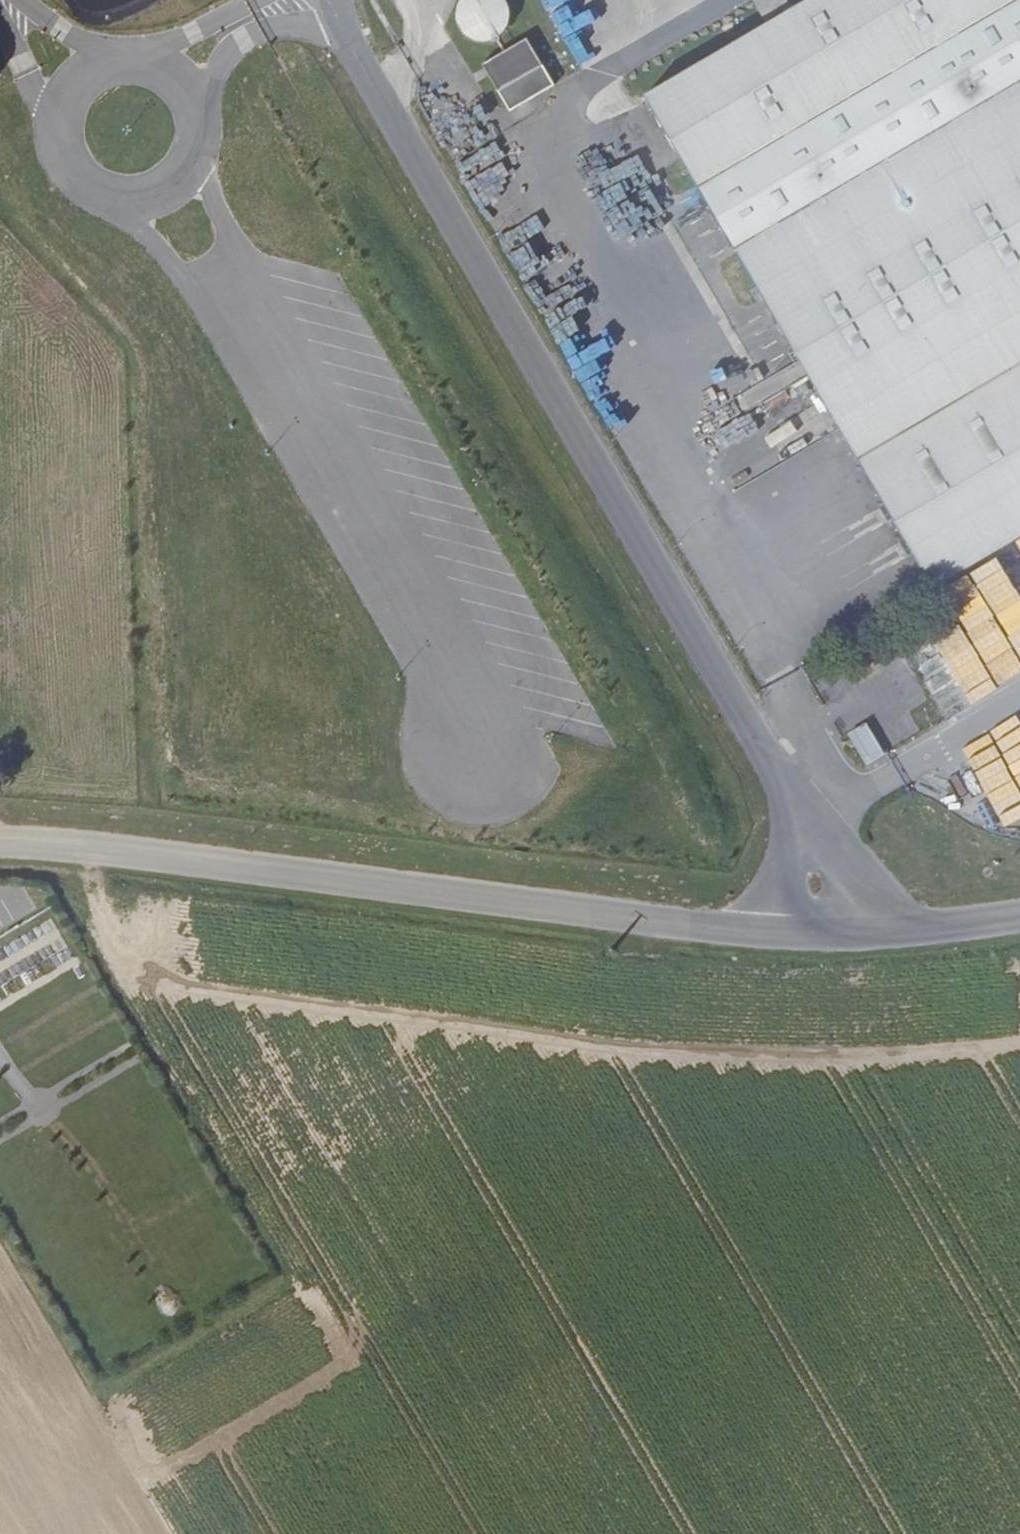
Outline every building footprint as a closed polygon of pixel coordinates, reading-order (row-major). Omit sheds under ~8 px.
[(505,0),(460,0),(449,26),(495,45),(512,3),(505,0)] [(644,97),(933,589),(1019,538),(1019,0),(809,0),(644,97)] [(555,86),(527,38),(482,64),(510,112),(555,86)] [(891,529),(792,579),(820,636),(920,586),(891,529)] [(865,766),(884,755),(866,722),(847,732),(865,766)] [(997,749),(1019,795),(1019,738),(997,749)]
